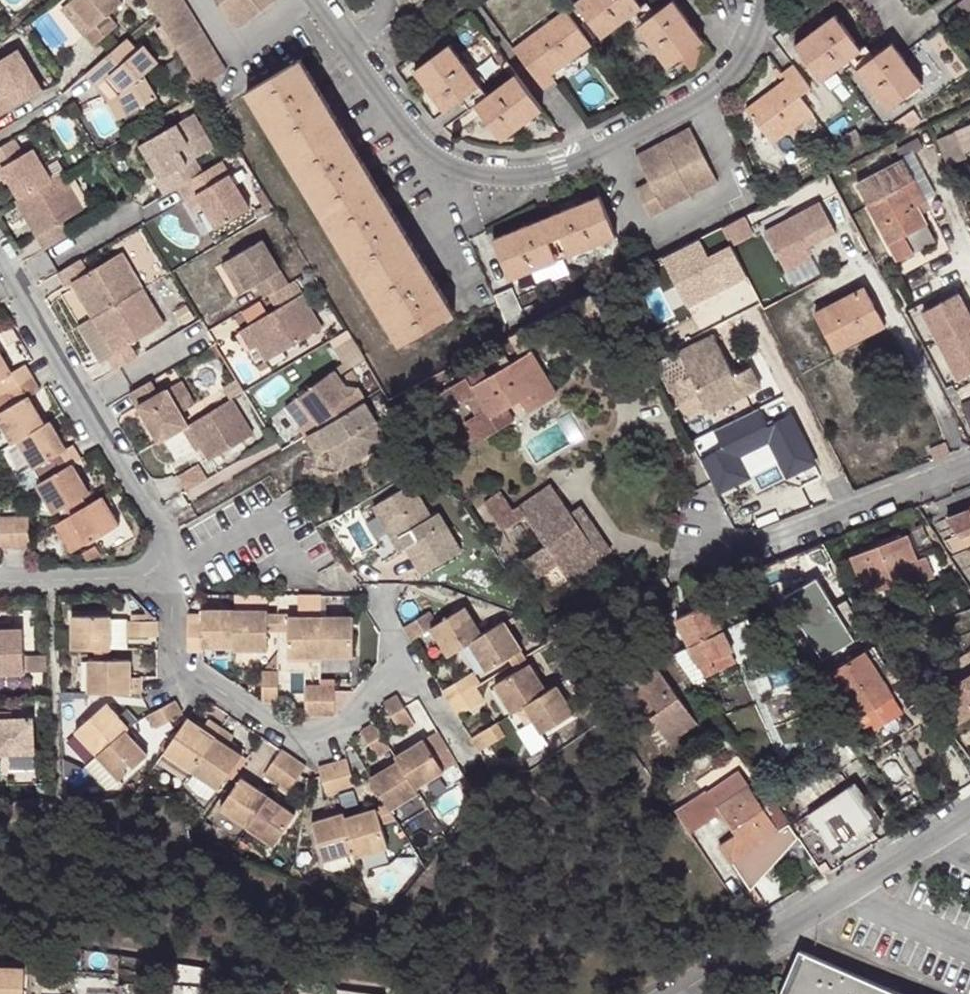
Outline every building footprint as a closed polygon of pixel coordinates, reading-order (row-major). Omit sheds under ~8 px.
[(92,27),(69,0),(60,7),(84,34),(92,27)] [(69,0),(92,27),(84,34),(94,46),(116,27),(107,16),(123,2),(122,0),(70,0),(69,0)] [(184,61),(211,44),(184,0),(147,0),(184,61)] [(240,29),(279,0),(218,0),(240,29)] [(631,18),(644,8),(638,0),(577,0),(576,1),(603,38),(631,18)] [(637,27),(669,69),(681,59),(691,72),(715,54),(674,0),(673,0),(656,13),(637,27)] [(644,8),(631,18),(637,27),(656,13),(649,4),(644,8)] [(556,81),(552,75),(547,67),(557,60),(563,68),(593,46),(566,9),(513,48),(544,90),(556,81)] [(823,81),(850,60),(863,51),(836,14),(795,44),(823,81)] [(160,38),(166,34),(160,25),(155,27),(160,38)] [(126,39),(87,71),(97,86),(106,80),(117,91),(129,112),(157,96),(143,73),(158,61),(144,45),(136,51),(126,39)] [(857,70),(866,82),(880,75),(907,60),(893,42),(875,56),(857,70)] [(445,112),(463,99),(481,85),(451,44),(415,70),(445,112)] [(850,60),(857,70),(875,56),(868,47),(863,51),(850,60)] [(43,89),(19,48),(0,60),(0,85),(5,93),(0,96),(0,114),(43,89)] [(324,219),(334,237),(381,214),(393,208),(380,186),(348,133),(303,58),(247,91),(285,155),(324,219)] [(547,67),(552,75),(563,68),(557,60),(547,67)] [(880,75),(866,82),(888,111),(925,84),(907,60),(880,75)] [(773,145),(782,139),(787,126),(813,112),(802,97),(812,89),(793,63),(782,72),(787,77),(793,86),(782,94),(776,85),(746,109),(773,145)] [(191,96),(201,91),(189,72),(180,77),(191,96)] [(488,94),(475,104),(502,141),(544,110),(516,72),(488,94)] [(787,77),(776,85),(782,94),(793,86),(787,77)] [(106,80),(97,86),(108,101),(106,103),(116,120),(120,118),(129,112),(117,91),(106,80)] [(481,85),(463,99),(469,108),(475,104),(488,94),(481,85)] [(156,178),(165,193),(178,185),(203,171),(194,156),(206,149),(199,138),(207,133),(195,112),(150,138),(169,170),(159,176),(156,178)] [(787,126),(782,139),(815,114),(813,112),(787,126)] [(957,129),(964,148),(969,145),(969,123),(957,129)] [(692,126),(639,153),(651,180),(637,187),(652,216),(719,182),(692,126)] [(199,138),(206,149),(213,145),(207,133),(199,138)] [(62,173),(42,140),(23,152),(14,137),(0,145),(0,165),(2,164),(21,196),(62,173)] [(920,137),(899,148),(903,156),(925,146),(920,137)] [(140,144),(159,176),(169,170),(150,138),(140,144)] [(246,209),(218,162),(203,171),(178,185),(188,201),(198,195),(216,227),(246,209)] [(34,233),(44,249),(71,233),(62,220),(82,208),(62,173),(21,196),(15,200),(24,215),(30,212),(40,230),(34,233)] [(915,179),(869,203),(889,243),(927,224),(917,203),(925,199),(915,179)] [(599,194),(493,238),(511,280),(558,261),(550,242),(562,237),(570,256),(617,236),(599,194)] [(256,220),(273,209),(266,198),(250,209),(256,220)] [(762,232),(785,271),(812,257),(807,248),(836,231),(820,201),(762,232)] [(381,214),(334,237),(362,283),(400,346),(456,312),(418,249),(393,208),(381,214)] [(24,215),(34,233),(40,230),(30,212),(24,215)] [(722,227),(725,233),(735,227),(732,221),(722,227)] [(550,242),(558,261),(570,256),(562,237),(550,242)] [(263,298),(287,284),(260,238),(224,258),(243,288),(254,282),(263,298)] [(72,281),(93,317),(143,287),(121,251),(87,271),(80,259),(57,272),(64,285),(72,281)] [(243,288),(224,258),(216,263),(235,293),(243,288)] [(835,352),(853,343),(851,339),(885,322),(866,286),(815,312),(835,352)] [(104,353),(115,370),(137,356),(129,342),(164,321),(143,287),(93,317),(112,349),(104,353)] [(513,288),(496,295),(508,325),(526,317),(513,288)] [(914,309),(950,380),(969,370),(969,322),(954,289),(914,309)] [(300,294),(245,326),(256,343),(266,359),(320,327),(300,294)] [(569,328),(568,337),(584,329),(580,322),(569,328)] [(851,339),(853,343),(887,326),(885,322),(851,339)] [(256,343),(245,326),(238,330),(249,347),(256,343)] [(346,367),(365,356),(349,328),(330,339),(346,367)] [(681,351),(710,412),(762,387),(752,367),(734,376),(715,334),(681,351)] [(7,392),(33,377),(25,364),(11,371),(0,351),(0,380),(7,392)] [(461,405),(468,401),(478,394),(487,409),(476,415),(470,418),(483,439),(514,420),(507,407),(522,398),(530,411),(558,394),(532,351),(511,362),(506,354),(499,358),(504,367),(489,376),(485,367),(424,403),(432,418),(460,402),(461,405)] [(652,365),(683,425),(710,412),(681,351),(652,365)] [(446,366),(414,382),(420,395),(452,378),(446,366)] [(364,401),(366,400),(358,385),(340,397),(335,389),(341,384),(331,369),(284,398),(307,434),(364,401)] [(18,439),(45,423),(29,396),(40,389),(33,377),(7,392),(14,404),(0,412),(0,421),(12,443),(18,439)] [(156,391),(150,380),(127,393),(133,405),(136,403),(159,440),(181,428),(187,424),(165,387),(156,391)] [(0,396),(0,412),(14,404),(7,392),(0,396)] [(478,394),(468,401),(476,415),(487,409),(478,394)] [(250,432),(230,399),(187,424),(198,441),(208,458),(250,432)] [(387,439),(364,401),(307,434),(317,452),(327,447),(338,443),(349,461),(387,439)] [(476,443),(483,439),(470,418),(464,421),(476,443)] [(73,463),(81,459),(73,445),(67,448),(51,420),(45,423),(18,439),(34,468),(48,461),(55,474),(73,463)] [(187,424),(181,428),(191,445),(198,441),(187,424)] [(349,461),(338,443),(327,447),(339,468),(349,461)] [(186,490),(208,478),(199,462),(177,476),(186,490)] [(55,474),(37,484),(54,513),(77,500),(90,492),(73,463),(55,474)] [(411,488),(412,483),(372,507),(392,539),(397,536),(405,510),(411,488)] [(570,578),(612,550),(581,505),(571,512),(552,484),(520,506),(527,515),(546,544),(524,559),(529,567),(534,563),(541,573),(558,561),(570,578)] [(430,517),(411,488),(405,510),(397,536),(422,573),(460,549),(437,512),(430,517)] [(81,508),(94,500),(90,492),(77,500),(81,508)] [(504,531),(521,519),(515,510),(502,492),(485,503),(504,531)] [(119,523),(102,495),(94,500),(81,508),(70,514),(87,543),(119,523)] [(521,519),(527,515),(520,506),(515,510),(521,519)] [(392,539),(372,507),(355,517),(375,550),(392,539)] [(947,518),(960,537),(969,533),(969,509),(947,518)] [(13,518),(14,547),(29,547),(29,538),(28,517),(13,518)] [(14,547),(13,518),(0,518),(0,548),(14,547)] [(924,528),(852,555),(868,596),(922,574),(925,582),(935,578),(928,558),(935,555),(924,528)] [(814,571),(806,548),(781,558),(789,581),(814,571)] [(815,575),(779,589),(807,660),(843,646),(815,575)] [(268,594),(235,594),(234,609),(267,610),(268,594)] [(958,595),(947,600),(950,609),(961,605),(958,595)] [(677,618),(690,645),(705,676),(736,663),(731,653),(733,652),(709,603),(677,618)] [(430,611),(404,626),(412,640),(431,629),(448,656),(470,643),(483,635),(466,606),(437,623),(430,611)] [(201,621),(188,620),(188,651),(203,651),(203,646),(234,646),(234,609),(201,609),(201,621)] [(267,610),(234,609),(234,646),(234,650),(267,651),(267,636),(267,615),(267,610)] [(73,616),(73,648),(110,649),(110,615),(73,616)] [(128,616),(110,615),(110,649),(128,649),(128,636),(128,621),(128,616)] [(279,615),(267,615),(267,636),(278,636),(279,615)] [(289,615),(279,615),(278,636),(289,636),(289,615)] [(321,615),(289,615),(289,636),(288,656),(321,657),(321,615)] [(354,616),(321,615),(321,657),(354,657),(354,616)] [(158,636),(158,620),(143,620),(128,621),(128,636),(158,636)] [(25,672),(23,628),(11,628),(0,629),(0,621),(0,674),(25,672)] [(0,629),(11,628),(11,621),(0,621),(0,629)] [(522,649),(505,621),(483,635),(470,643),(486,671),(522,649)] [(690,645),(674,652),(696,685),(707,680),(705,676),(690,645)] [(866,651),(831,673),(858,717),(894,695),(866,651)] [(669,739),(699,720),(658,657),(635,671),(657,706),(650,710),(669,739)] [(90,659),(90,692),(140,692),(140,676),(131,677),(131,659),(90,659)] [(524,704),(547,691),(530,663),(494,685),(511,712),(524,704)] [(262,671),(262,701),(278,701),(278,671),(262,671)] [(450,702),(476,687),(468,674),(443,689),(450,702)] [(934,708),(951,730),(969,718),(969,677),(957,685),(961,691),(934,708)] [(320,714),(320,685),(306,684),(306,714),(320,714)] [(320,714),(335,715),(335,685),(320,685),(320,714)] [(573,713),(557,685),(547,691),(524,704),(541,733),(573,713)] [(484,701),(476,687),(450,702),(459,716),(484,701)] [(413,720),(397,694),(384,702),(400,728),(413,720)] [(155,728),(182,714),(175,700),(154,712),(148,715),(155,728)] [(76,730),(98,755),(126,730),(137,720),(127,708),(118,716),(107,703),(76,730)] [(35,751),(34,716),(0,717),(0,752),(35,751)] [(188,717),(165,751),(192,770),(221,726),(209,718),(203,728),(188,717)] [(390,747),(374,721),(362,730),(377,756),(390,747)] [(471,737),(479,751),(504,735),(496,721),(471,737)] [(863,725),(854,731),(859,739),(868,734),(863,725)] [(221,726),(192,770),(219,789),(243,755),(227,745),(234,735),(221,726)] [(126,730),(98,755),(118,779),(148,755),(126,730)] [(398,760),(414,787),(457,762),(438,730),(395,755),(398,760)] [(293,758),(282,750),(264,775),(277,783),(293,758)] [(290,792),(306,767),(293,758),(277,783),(290,792)] [(354,788),(347,759),(333,763),(340,792),(354,788)] [(390,809),(417,792),(414,787),(398,760),(370,777),(390,809)] [(333,763),(318,767),(327,796),(338,793),(340,792),(333,763)] [(779,831),(760,801),(741,772),(708,794),(720,811),(735,834),(720,845),(732,862),(733,862),(752,889),(799,837),(792,825),(790,823),(779,831)] [(220,808),(248,827),(268,796),(242,778),(220,808)] [(468,781),(462,784),(473,802),(479,798),(468,781)] [(825,874),(847,860),(843,854),(869,836),(867,832),(883,821),(856,782),(792,825),(799,837),(825,874)] [(705,789),(683,804),(698,826),(720,811),(708,794),(705,789)] [(790,823),(770,795),(760,801),(779,831),(790,823)] [(268,796),(248,827),(274,845),(295,814),(268,796)] [(698,826),(683,804),(673,811),(674,813),(685,829),(688,833),(698,826)] [(354,852),(356,857),(388,848),(376,808),(345,817),(354,852)] [(354,852),(345,817),(343,813),(311,822),(323,861),(354,852)] [(806,952),(788,993),(904,993),(806,952)] [(26,968),(0,967),(0,993),(25,993),(26,968)]
